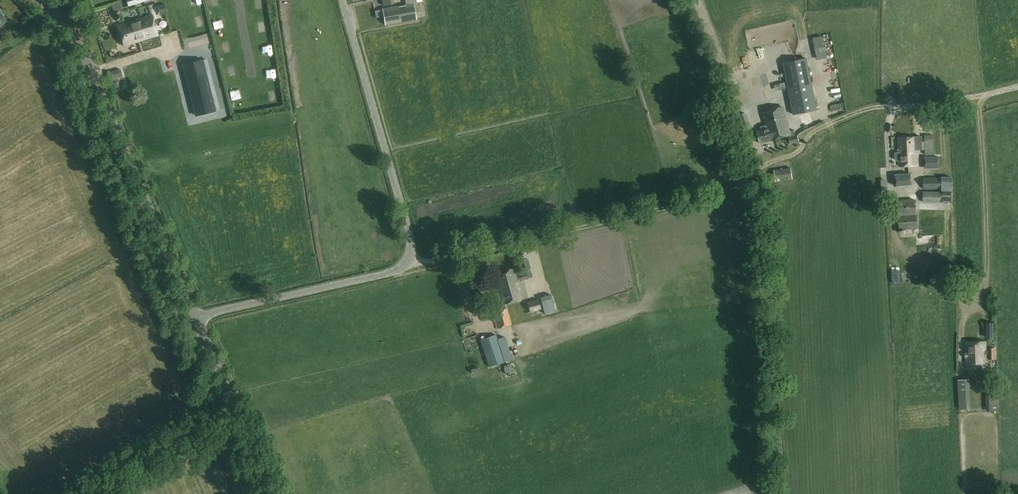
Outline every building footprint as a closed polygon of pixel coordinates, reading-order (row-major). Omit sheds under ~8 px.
[(161,14),(167,13),(165,4),(159,6),(161,14)] [(385,25),(416,19),(414,4),(405,5),(406,7),(398,8),(398,6),(382,9),(385,25)] [(197,29),(207,26),(204,13),(194,15),(197,29)] [(151,15),(118,26),(124,45),(138,41),(138,40),(143,38),(143,39),(158,34),(152,19),(154,18),(153,15),(151,15)] [(178,57),(186,56),(184,48),(176,50),(178,57)] [(784,63),(794,114),(818,109),(807,58),(784,63)] [(193,105),(196,116),(215,111),(213,100),(211,93),(204,68),(188,72),(185,73),(193,105)] [(120,76),(119,70),(110,72),(117,92),(121,90),(119,83),(124,81),(122,75),(120,76)] [(763,112),(766,125),(767,127),(771,126),(775,139),(789,135),(790,137),(788,137),(790,144),(799,141),(797,134),(795,135),(793,129),(789,130),(787,121),(785,117),(782,106),(763,112)] [(757,131),(760,143),(775,139),(771,126),(767,127),(766,125),(762,126),(763,129),(757,131)] [(924,135),(925,154),(934,154),(933,135),(924,135)] [(896,144),(894,145),(895,151),(896,152),(899,152),(900,166),(917,166),(916,153),(918,153),(918,150),(922,149),(921,137),(898,138),(899,144),(896,144)] [(924,167),(938,168),(938,155),(924,155),(924,167)] [(792,179),(790,169),(790,168),(774,170),(776,181),(792,179)] [(896,175),(897,186),(912,185),(911,174),(896,175)] [(924,177),(924,189),(942,188),(942,190),(952,190),(952,177),(924,177)] [(923,202),(948,202),(948,192),(924,192),(923,202)] [(898,201),(900,229),(917,228),(916,214),(915,200),(916,200),(916,194),(910,195),(910,200),(898,201)] [(499,289),(518,284),(514,268),(490,274),(494,288),(498,287),(499,289)] [(518,284),(499,289),(503,305),(522,299),(518,284)] [(554,310),(551,291),(539,293),(542,312),(554,310)] [(527,302),(530,312),(540,309),(538,299),(527,302)] [(498,329),(511,325),(506,308),(493,312),(498,329)] [(480,340),(489,367),(512,359),(504,337),(497,339),(496,335),(480,340)] [(988,351),(986,351),(986,342),(966,342),(966,354),(967,354),(967,357),(966,357),(966,366),(986,365),(986,354),(988,354),(989,360),(995,360),(995,349),(988,349),(988,351)] [(959,409),(969,409),(968,380),(958,381),(959,409)] [(998,412),(997,387),(988,387),(989,412),(998,412)]
